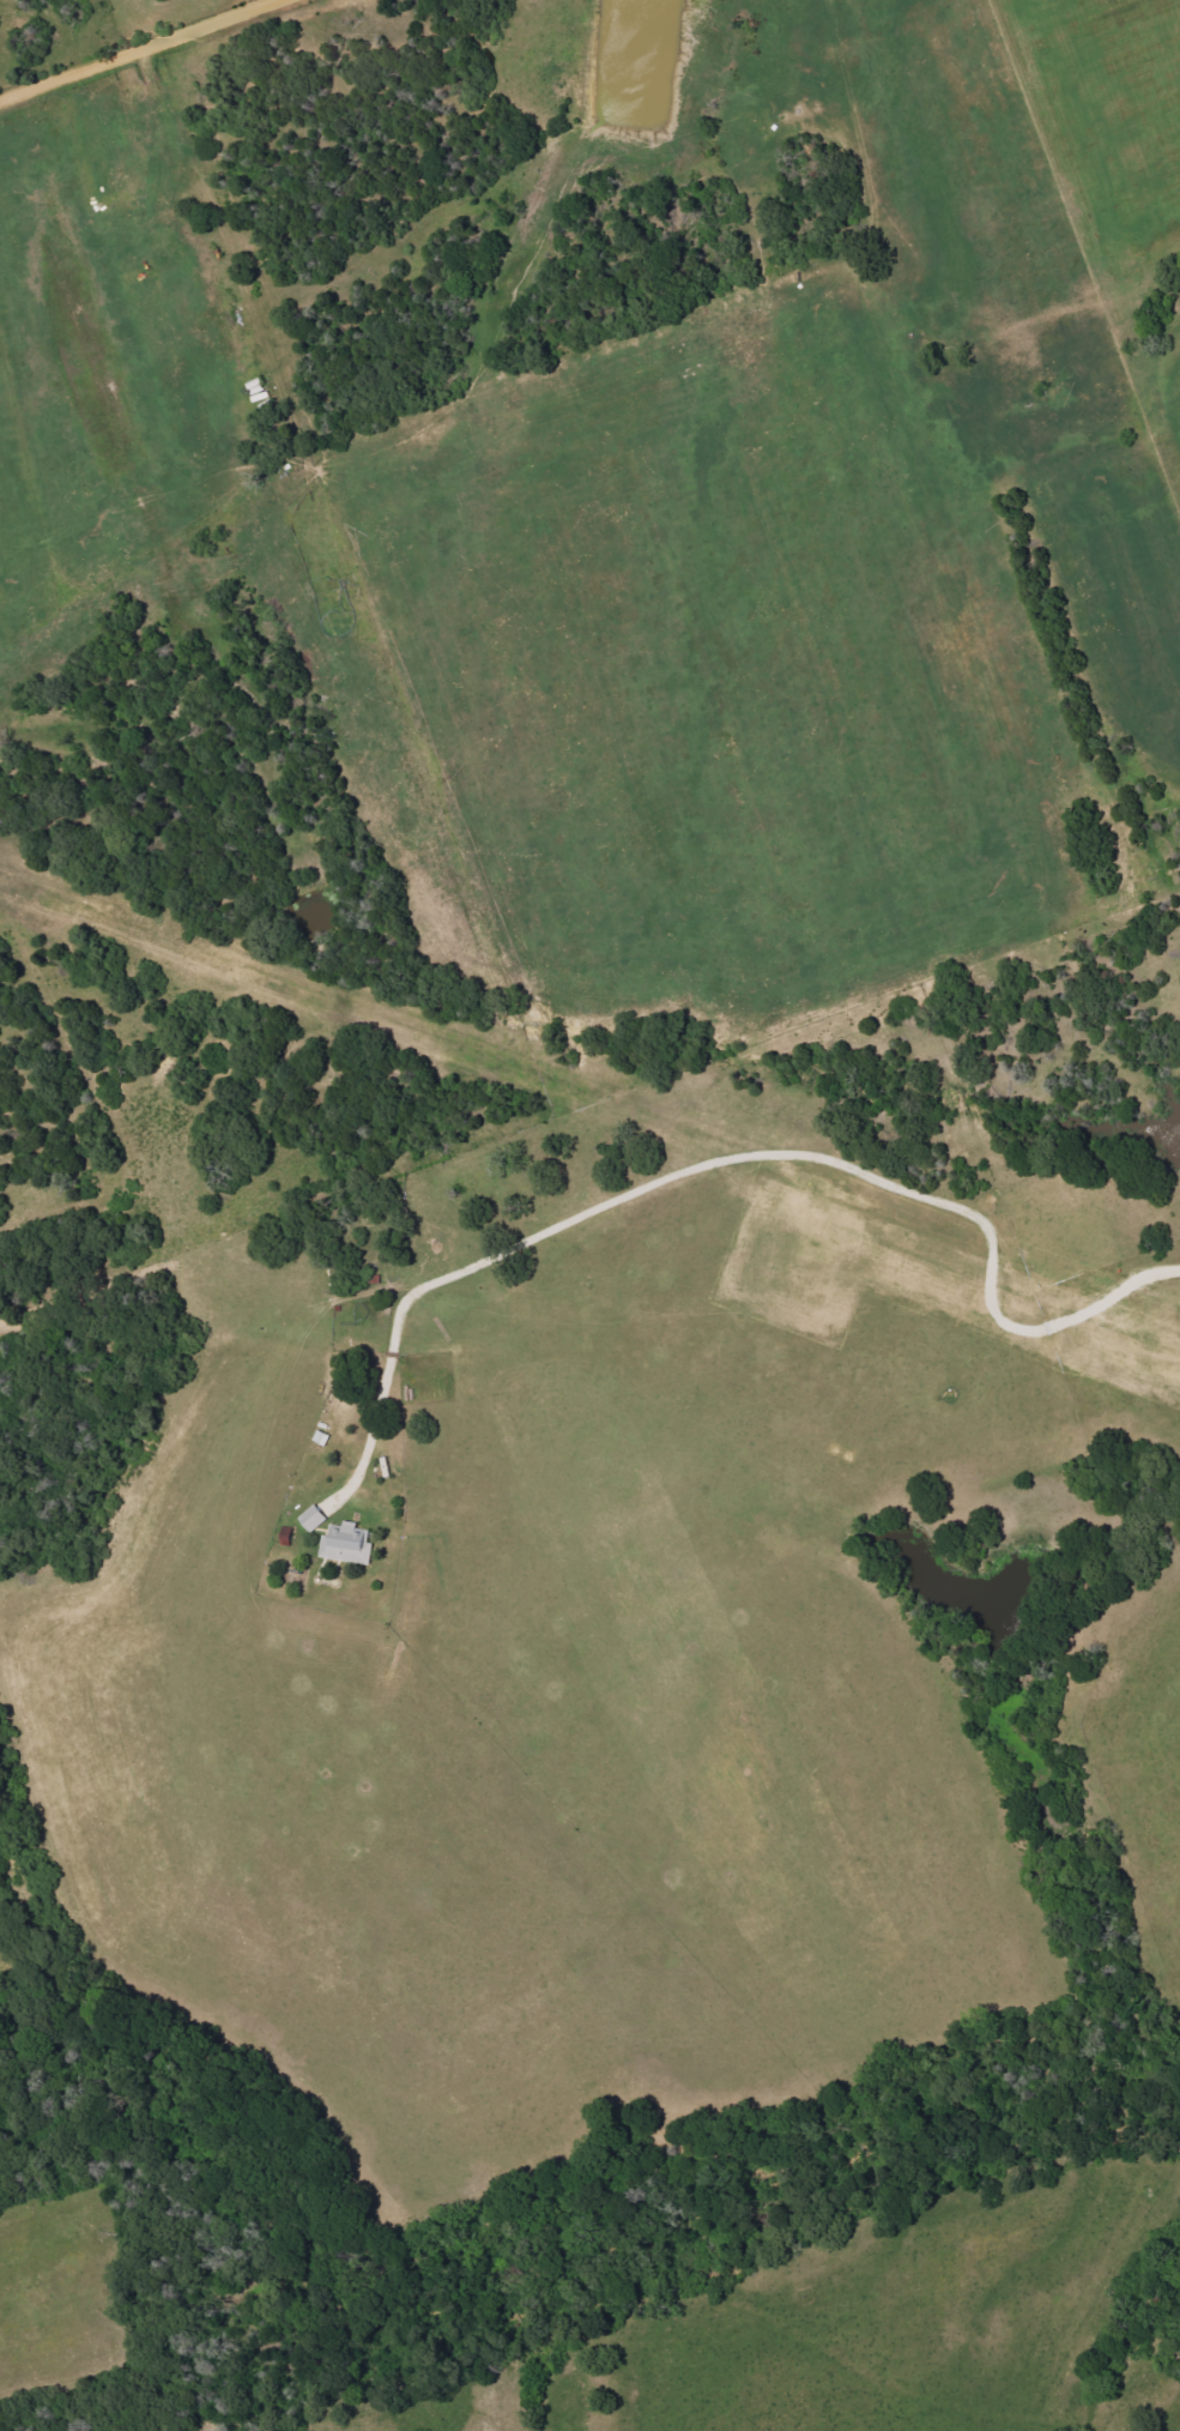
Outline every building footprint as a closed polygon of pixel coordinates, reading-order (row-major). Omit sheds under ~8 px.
[(311,1533),(329,1522),(320,1506),(301,1517),(311,1533)] [(371,1564),(375,1530),(360,1529),(360,1523),(347,1521),(346,1526),(332,1525),(331,1535),(326,1535),(323,1559),(371,1564)]
